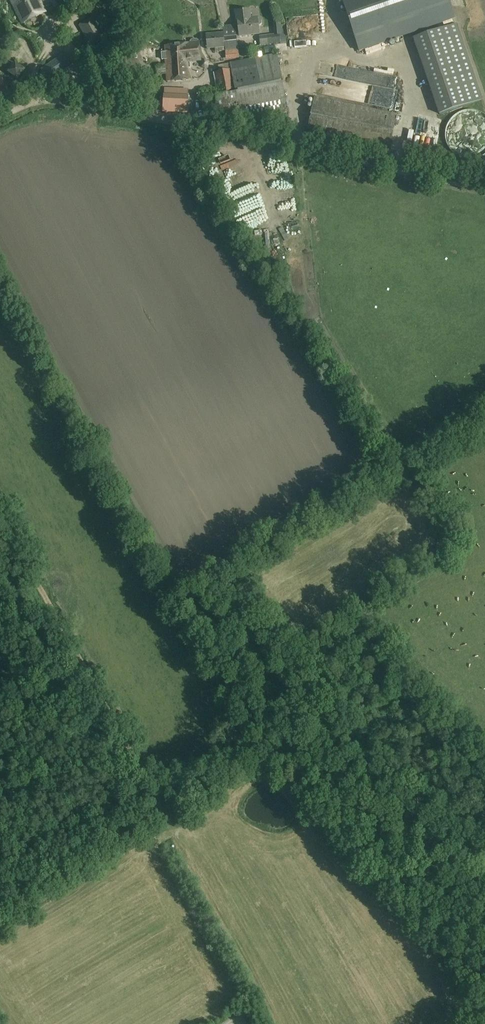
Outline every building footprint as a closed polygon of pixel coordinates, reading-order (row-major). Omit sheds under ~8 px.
[(23,23),(46,12),(40,0),(11,0),(23,23)] [(360,51),(388,42),(388,40),(454,17),(448,0),(342,0),(360,51)] [(204,8),(205,27),(214,27),(214,8),(204,8)] [(259,18),(257,19),(257,18),(250,19),(249,9),(236,11),(238,20),(237,20),(239,36),(259,33),(258,25),(260,25),(261,23),(261,20),(259,18)] [(104,38),(93,18),(80,26),(92,46),(104,38)] [(455,24),(413,38),(440,114),(482,99),(455,24)] [(225,51),(224,47),(223,33),(206,35),(208,48),(215,47),(215,52),(225,51)] [(280,33),(259,36),(260,46),(281,43),(280,33)] [(225,50),(238,49),(237,35),(224,37),(225,50)] [(192,79),(190,61),(200,60),(198,41),(197,39),(192,40),(190,41),(190,43),(165,46),(166,52),(163,53),(164,59),(165,59),(167,81),(192,79)] [(306,40),(294,40),(294,48),(306,48),(306,40)] [(289,112),(276,53),(229,63),(231,69),(213,73),(216,88),(199,91),(203,109),(217,106),(222,126),(289,112)] [(63,55),(42,69),(49,80),(70,66),(63,55)] [(401,55),(384,62),(387,70),(404,64),(401,55)] [(24,70),(15,63),(8,72),(17,79),(24,70)] [(164,65),(156,66),(157,74),(165,74),(164,65)] [(398,76),(389,77),(390,85),(399,84),(398,76)] [(0,79),(0,95),(8,92),(3,78),(0,79)] [(187,113),(188,96),(164,95),(163,112),(187,113)] [(397,114),(314,97),(307,134),(390,150),(397,114)] [(484,121),(480,115),(473,120),(470,117),(467,120),(467,121),(458,129),(462,134),(457,139),(467,151),(484,136),(484,132),(480,137),(474,130),(484,121)] [(411,123),(412,139),(435,137),(435,131),(437,131),(436,122),(411,123)] [(276,158),(273,152),(265,155),(267,161),(276,158)] [(288,211),(288,213),(281,213),(281,221),(297,221),(296,211),(288,211)] [(275,231),(269,232),(269,230),(259,232),(261,241),(277,238),(275,231)]
